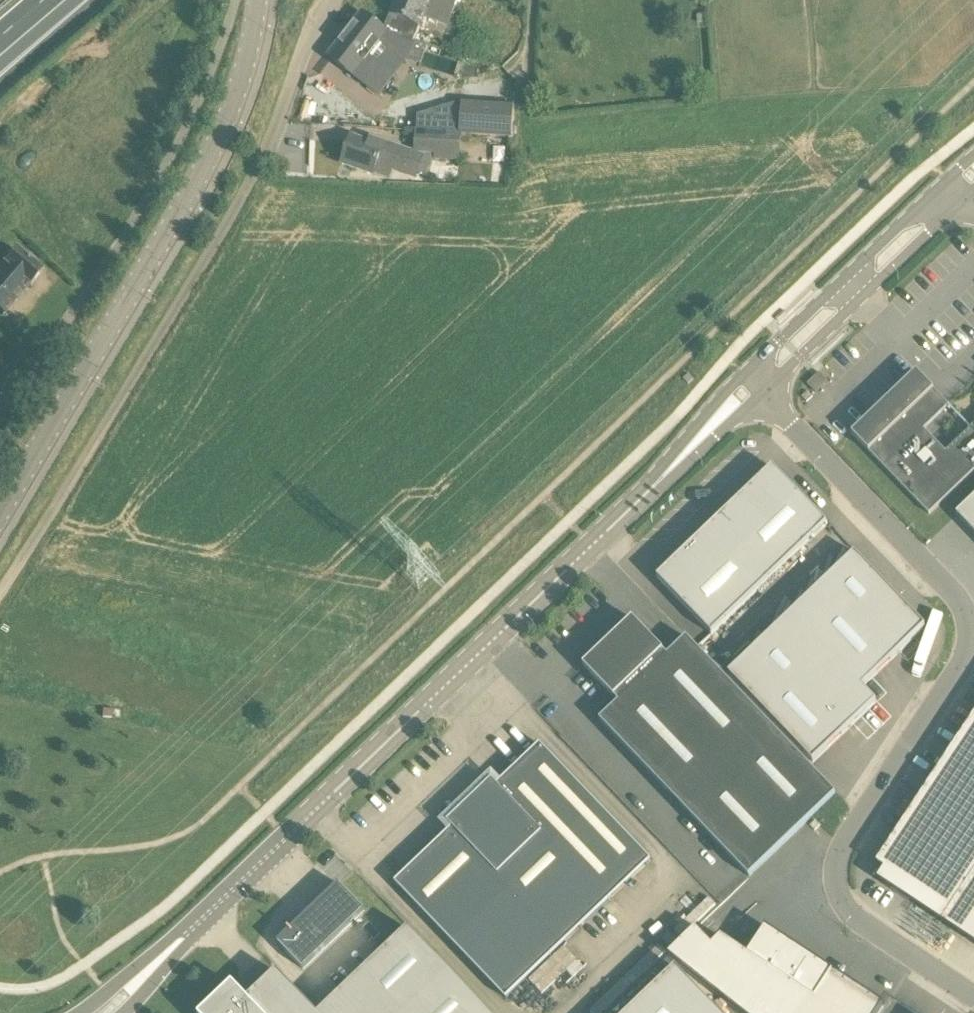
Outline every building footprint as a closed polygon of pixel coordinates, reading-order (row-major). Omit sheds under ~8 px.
[(389,23),(417,35),(425,16),(447,25),(457,0),(415,0),(414,0),(398,0),(389,23)] [(417,35),(389,23),(385,31),(363,14),(330,57),(368,87),(374,91),(381,82),(378,80),(384,72),(369,61),(383,43),(410,54),(417,35)] [(512,132),(513,106),(464,103),(462,135),(512,137),(512,132)] [(462,135),(416,132),(415,156),(422,158),(434,159),(434,163),(461,164),(462,135)] [(371,140),(369,145),(352,139),(343,163),(389,179),(394,165),(417,173),(422,158),(415,156),(371,140)] [(4,316),(30,286),(31,287),(43,273),(17,250),(0,270),(0,312),(4,316)] [(950,405),(917,371),(853,433),(930,513),(973,471),(973,430),(971,427),(946,451),(925,428),(950,405)] [(713,635),(828,524),(774,467),(658,578),(713,635)] [(957,515),(965,524),(973,533),(973,499),(957,515)] [(926,627),(856,553),(732,672),(816,760),(877,701),(863,687),(926,627)] [(646,675),(658,664),(668,654),(633,617),(584,664),(619,701),(600,719),(650,771),(696,727),(646,675)] [(687,636),(668,654),(658,664),(646,675),(696,727),(650,771),(749,875),(836,792),(687,636)] [(973,877),(973,715),(882,856),(877,864),(884,869),(877,880),(943,923),(973,877)] [(492,779),(486,785),(448,821),(453,826),(395,881),(506,998),(651,859),(540,742),(497,784),(492,779)] [(945,924),(973,943),(973,879),(945,924)] [(278,941),(303,968),(365,909),(342,885),(339,882),(291,929),(290,927),(288,929),(289,930),(278,941)] [(669,956),(742,1012),(879,1012),(883,1006),(884,1006),(885,1005),(883,1004),(767,928),(768,928),(766,927),(765,928),(766,929),(749,954),(722,937),(713,946),(697,929),(669,956)] [(409,928),(320,1012),(409,1012),(451,972),(409,928)] [(677,969),(630,1012),(719,1012),(677,969)] [(278,971),(234,1012),(318,1012),(278,971)] [(409,1012),(491,1012),(451,972),(409,1012)]
